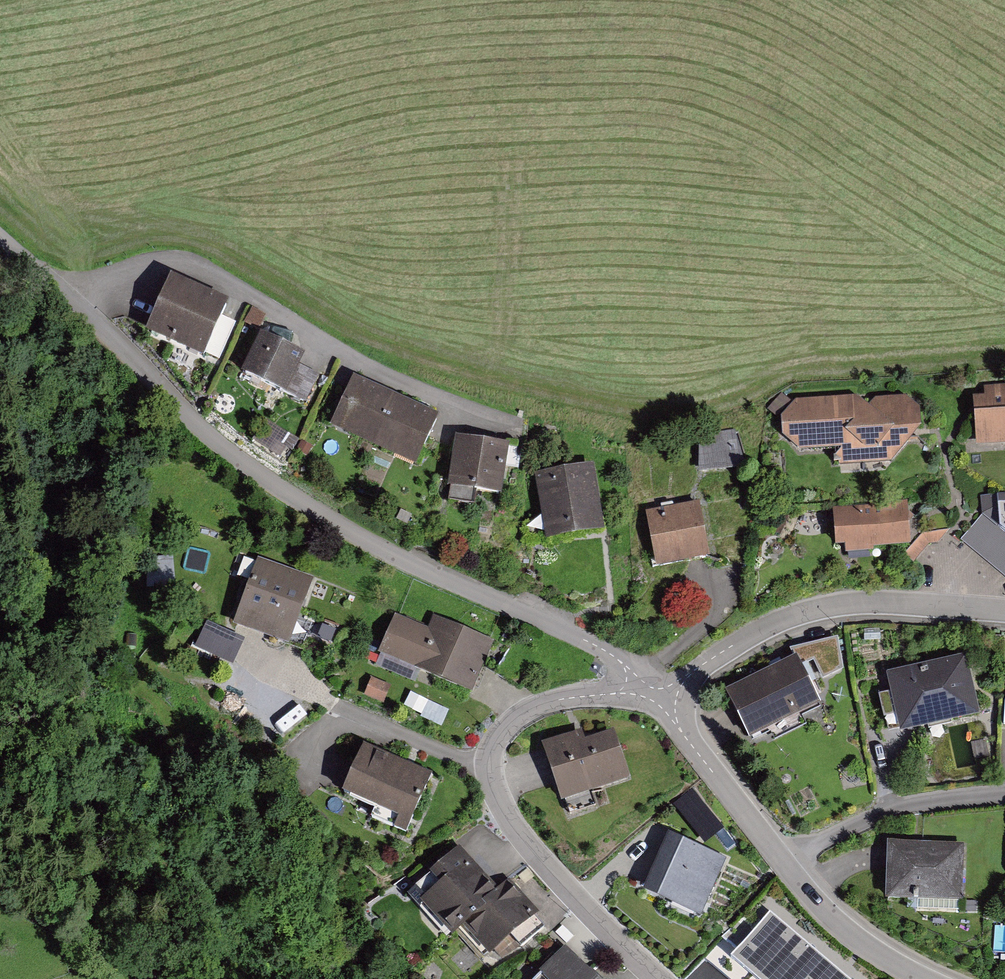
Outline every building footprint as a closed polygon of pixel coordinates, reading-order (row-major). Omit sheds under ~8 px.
[(229,303),(171,277),(145,333),(203,359),(229,303)] [(241,375),(286,397),(287,395),(306,404),(319,376),(300,367),(305,357),(261,335),(241,375)] [(330,429),(373,449),(397,398),(354,378),(330,429)] [(966,387),(969,439),(1004,437),(1004,384),(966,387)] [(440,417),(397,398),(373,449),(416,468),(440,417)] [(900,398),(791,401),(775,422),(775,438),(795,452),(831,450),(844,466),(883,463),(913,427),(912,407),(900,398)] [(731,434),(696,437),(700,474),(735,470),(731,434)] [(509,446),(456,437),(447,490),(501,498),(509,446)] [(545,543),(604,533),(594,465),(534,474),(542,522),(545,540),(545,543)] [(979,496),(981,514),(961,539),(1004,579),(1004,494),(979,496)] [(899,502),(825,505),(827,548),(901,545),(899,502)] [(645,513),(656,570),(710,560),(699,503),(645,513)] [(526,543),(545,540),(542,522),(524,524),(526,543)] [(258,559),(233,628),(290,648),(314,579),(258,559)] [(176,561),(150,562),(150,585),(177,584),(176,561)] [(422,630),(391,616),(374,651),(463,692),(485,644),(428,617),(422,630)] [(243,637),(206,621),(196,645),(233,661),(243,637)] [(789,656),(716,688),(737,736),(810,704),(789,656)] [(886,675),(900,737),(913,734),(967,722),(980,719),(966,657),(886,675)] [(413,707),(436,722),(443,712),(420,696),(413,707)] [(579,726),(538,740),(558,799),(624,778),(609,730),(583,738),(579,726)] [(364,746),(342,796),(376,811),(372,821),(407,836),(433,776),(364,746)] [(727,861),(666,833),(641,888),(703,916),(727,861)] [(965,845),(887,844),(886,900),(963,902),(965,845)] [(485,891),(455,849),(402,886),(437,935),(455,923),(474,952),(525,917),(499,881),(485,891)] [(771,910),(730,955),(757,978),(849,978),(771,910)] [(562,949),(529,978),(590,978),(562,949)]
